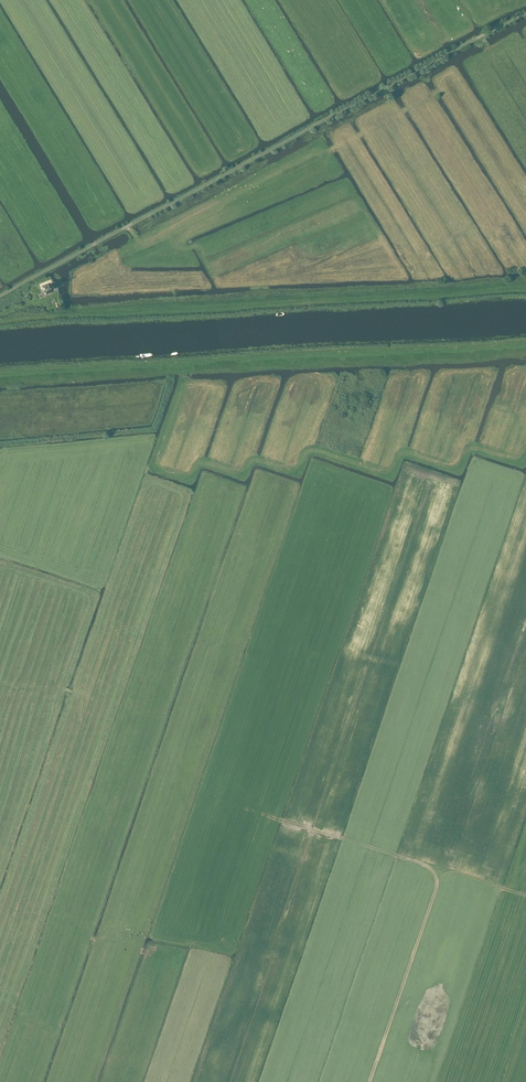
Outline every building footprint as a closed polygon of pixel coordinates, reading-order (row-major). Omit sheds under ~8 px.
[(45,293),(52,290),(49,283),(42,286),(45,293)]
